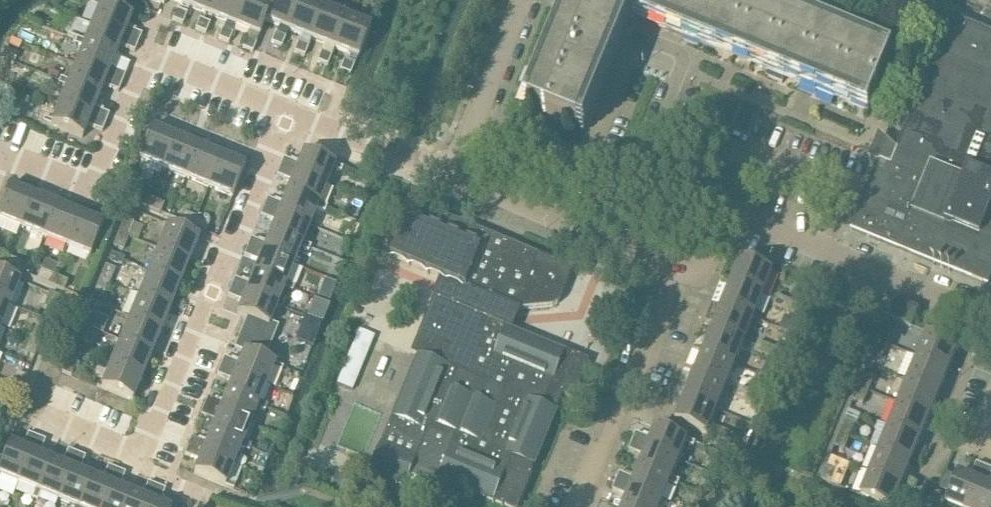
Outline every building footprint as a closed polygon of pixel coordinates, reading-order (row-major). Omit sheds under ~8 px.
[(189,8),(212,17),(219,0),(192,0),(189,8)] [(212,17),(235,26),(246,0),(219,0),(212,17)] [(235,26),(259,36),(265,21),(264,21),(271,3),(263,0),(246,0),(235,26)] [(265,21),(288,30),(300,0),(273,0),(271,3),(264,21),(265,21)] [(288,30),(311,40),(324,8),(304,0),(300,0),(288,30)] [(523,89),(527,91),(520,108),(579,132),(627,14),(635,18),(639,7),(654,13),(652,19),(655,20),(657,25),(659,26),(659,27),(684,38),(686,33),(871,108),(891,59),(746,0),(559,0),(523,89)] [(92,1),(91,4),(98,7),(91,24),(138,44),(141,38),(142,35),(127,29),(132,17),(92,1)] [(324,8),(311,40),(334,49),(347,17),(327,9),(328,6),(325,5),(324,8)] [(176,10),(172,20),(183,24),(187,15),(176,10)] [(348,14),(347,17),(334,49),(358,59),(371,27),(350,19),(351,16),(348,14)] [(952,18),(891,166),(880,161),(852,230),(988,285),(990,277),(990,34),(952,18)] [(200,20),(196,30),(206,34),(210,24),(200,20)] [(80,40),(78,46),(82,48),(83,45),(115,58),(120,46),(135,52),(138,44),(91,24),(84,42),(80,40)] [(222,29),(218,39),(229,43),(233,33),(222,29)] [(285,38),(275,33),(271,43),(281,47),(285,38)] [(246,39),(242,49),(253,53),(256,43),(246,39)] [(309,47),(298,43),(294,53),(305,57),(309,47)] [(82,48),(75,65),(122,84),(125,75),(111,69),(115,58),(83,45),(82,48)] [(321,52),(317,62),(328,66),(331,56),(321,52)] [(350,75),(354,66),(344,61),(340,71),(350,75)] [(64,81),(62,86),(65,88),(67,85),(99,98),(104,86),(118,92),(122,84),(75,65),(68,82),(64,81)] [(65,88),(59,105),(106,124),(109,115),(94,109),(99,98),(67,85),(65,88)] [(102,132),(106,124),(59,105),(52,122),(44,119),(43,123),(82,139),(87,126),(102,132)] [(162,169),(175,138),(151,128),(139,160),(162,169)] [(186,179),(198,147),(175,138),(162,169),(186,179)] [(209,188),(221,157),(198,147),(186,179),(209,188)] [(283,159),(280,168),(327,187),(334,170),(341,173),(342,169),(303,153),(298,165),(283,159)] [(221,157),(209,188),(232,198),(245,166),(221,157)] [(320,204),(327,187),(280,168),(276,176),(291,182),(286,194),(319,207),(320,204)] [(33,197),(9,187),(0,209),(0,219),(20,228),(33,197)] [(137,193),(133,203),(146,209),(150,199),(137,193)] [(264,207),(311,226),(317,210),(321,211),(323,205),(320,204),(319,207),(286,194),(282,205),(267,199),(264,207)] [(20,228),(43,237),(56,206),(33,197),(20,228)] [(150,199),(146,209),(160,214),(164,204),(150,199)] [(56,206),(43,237),(66,246),(79,215),(56,206)] [(302,247),(303,244),(311,226),(264,207),(260,216),(275,222),(270,234),(302,247)] [(179,222),(192,228),(196,218),(183,212),(179,222)] [(79,215),(66,246),(90,256),(103,225),(79,215)] [(369,475),(405,490),(406,488),(410,490),(408,494),(426,501),(435,480),(439,481),(438,482),(499,506),(519,506),(533,474),(531,473),(534,466),(536,467),(559,412),(557,411),(564,395),(574,399),(589,361),(575,355),(569,352),(568,354),(512,331),(521,310),(554,307),(558,304),(562,297),(574,269),(560,263),(529,250),(519,246),(475,228),(445,216),(439,228),(407,216),(391,256),(442,277),(413,353),(418,355),(370,473),(369,475)] [(210,223),(196,218),(192,228),(206,233),(210,223)] [(123,222),(118,234),(129,238),(134,224),(124,220),(123,222)] [(168,226),(158,249),(189,262),(199,238),(168,226)] [(118,234),(113,247),(123,251),(129,238),(118,234)] [(247,248),(294,267),(301,250),(305,251),(307,245),(303,244),(302,247),(270,234),(266,245),(251,239),(247,248)] [(287,284),(294,267),(247,248),(244,256),(259,262),(254,274),(286,287),(287,284)] [(158,249),(148,272),(180,285),(189,262),(158,249)] [(4,267),(8,257),(0,253),(0,266),(4,267)] [(8,257),(4,267),(19,273),(23,263),(8,257)] [(742,259),(732,283),(763,296),(773,272),(742,259)] [(105,266),(100,280),(110,284),(115,270),(105,266)] [(40,271),(37,281),(50,286),(54,276),(40,271)] [(139,295),(170,308),(180,285),(148,272),(139,295)] [(10,306),(20,282),(0,274),(0,302),(10,306)] [(289,291),(291,285),(287,284),(286,287),(254,274),(249,285),(234,279),(231,288),(278,307),(285,290),(289,291)] [(54,276),(50,286),(64,292),(68,282),(54,276)] [(100,280),(94,292),(104,296),(110,284),(100,280)] [(732,283),(723,306),(754,319),(763,296),(732,283)] [(271,324),(278,307),(231,288),(227,296),(242,302),(237,315),(246,319),(234,349),(243,353),(243,352),(265,361),(265,360),(278,327),(271,324)] [(49,294),(43,308),(54,312),(59,298),(49,294)] [(130,318),(161,331),(170,308),(139,295),(130,318)] [(774,306),(787,311),(791,301),(778,296),(774,306)] [(919,309),(896,300),(889,318),(912,327),(919,309)] [(804,307),(791,301),(787,311),(801,317),(804,307)] [(0,302),(0,328),(1,329),(10,306),(0,302)] [(723,306),(713,329),(745,342),(754,319),(723,306)] [(86,312),(81,326),(91,330),(96,316),(86,312)] [(120,342),(151,354),(161,331),(130,318),(120,342)] [(91,330),(81,326),(75,339),(85,343),(91,330)] [(35,327),(30,341),(40,345),(46,331),(35,327)] [(884,328),(878,342),(887,345),(893,332),(884,328)] [(713,329),(704,352),(735,365),(745,342),(713,329)] [(917,358),(949,370),(958,347),(927,334),(917,358)] [(40,345),(30,341),(24,354),(35,358),(40,345)] [(111,365),(142,377),(151,354),(120,342),(111,365)] [(755,351),(768,357),(772,347),(759,342),(755,351)] [(882,359),(887,345),(878,342),(873,355),(882,359)] [(786,353),(772,347),(768,357),(782,362),(786,353)] [(224,358),(220,367),(267,386),(274,369),(282,372),(283,368),(265,360),(265,361),(243,352),(243,353),(239,364),(224,358)] [(704,352),(695,375),(726,388),(735,365),(704,352)] [(939,394),(949,370),(917,358),(908,381),(939,394)] [(77,363),(67,359),(61,373),(71,377),(77,363)] [(132,401),(142,377),(111,365),(101,388),(132,401)] [(259,406),(260,403),(267,386),(220,367),(217,375),(232,381),(227,393),(259,406)] [(17,374),(12,387),(21,391),(26,377),(17,374)] [(859,387),(869,391),(874,378),(865,374),(859,387)] [(695,375),(685,398),(716,411),(726,388),(695,375)] [(930,417),(939,394),(908,381),(899,404),(930,417)] [(21,391),(12,387),(6,400),(16,404),(21,391)] [(869,391),(859,387),(854,401),(863,405),(869,391)] [(750,403),(754,393),(740,388),(737,397),(750,403)] [(204,407),(251,426),(258,409),(262,410),(264,405),(260,403),(259,406),(227,393),(222,404),(208,398),(204,407)] [(767,399),(754,393),(750,403),(763,408),(767,399)] [(711,425),(716,411),(685,398),(676,422),(733,446),(737,436),(711,425)] [(920,440),(930,417),(899,404),(889,427),(920,440)] [(243,446),(244,443),(251,426),(204,407),(201,415),(215,421),(211,433),(243,446)] [(841,434),(850,437),(855,424),(846,420),(841,434)] [(633,442),(679,461),(686,444),(694,447),(696,443),(656,427),(651,439),(636,433),(633,442)] [(911,463),(920,440),(889,427),(880,450),(911,463)] [(188,447),(235,466),(242,449),(245,450),(248,445),(244,443),(243,446),(211,433),(206,444),(191,438),(188,447)] [(18,485),(37,438),(28,434),(22,449),(10,444),(0,468),(0,479),(0,478),(18,485)] [(850,437),(841,434),(835,447),(845,451),(850,437)] [(33,495),(39,498),(40,494),(37,493),(51,461),(39,456),(45,441),(37,438),(18,485),(34,492),(33,495)] [(670,482),(671,480),(679,461),(633,442),(629,451),(644,457),(640,468),(670,482)] [(228,483),(235,466),(188,447),(184,455),(199,461),(194,474),(234,490),(235,486),(228,483)] [(902,486),(911,463),(880,450),(870,473),(902,486)] [(58,501),(77,454),(68,451),(62,465),(51,461),(37,493),(40,494),(58,501)] [(90,477),(79,472),(85,458),(77,454),(58,501),(72,506),(78,506),(90,477)] [(945,506),(969,506),(986,467),(977,463),(971,478),(959,473),(946,504),(945,506)] [(117,470),(108,467),(102,482),(90,477),(78,506),(102,506),(117,470)] [(837,470),(827,467),(822,480),(831,484),(837,470)] [(988,485),(990,478),(990,469),(986,467),(969,506),(990,506),(990,486),(988,485)] [(673,487),(675,481),(671,480),(670,482),(640,468),(635,479),(620,473),(617,482),(662,501),(669,485),(673,487)] [(131,493),(119,489),(125,474),(117,470),(102,506),(125,506),(131,493)] [(870,473),(861,497),(885,506),(893,506),(902,486),(870,473)] [(662,501),(617,482),(613,491),(628,497),(624,506),(660,506),(662,501)] [(157,487),(148,483),(142,498),(131,493),(125,506),(149,506),(157,487)] [(157,487),(149,506),(164,506),(159,505),(165,490),(157,487)]
